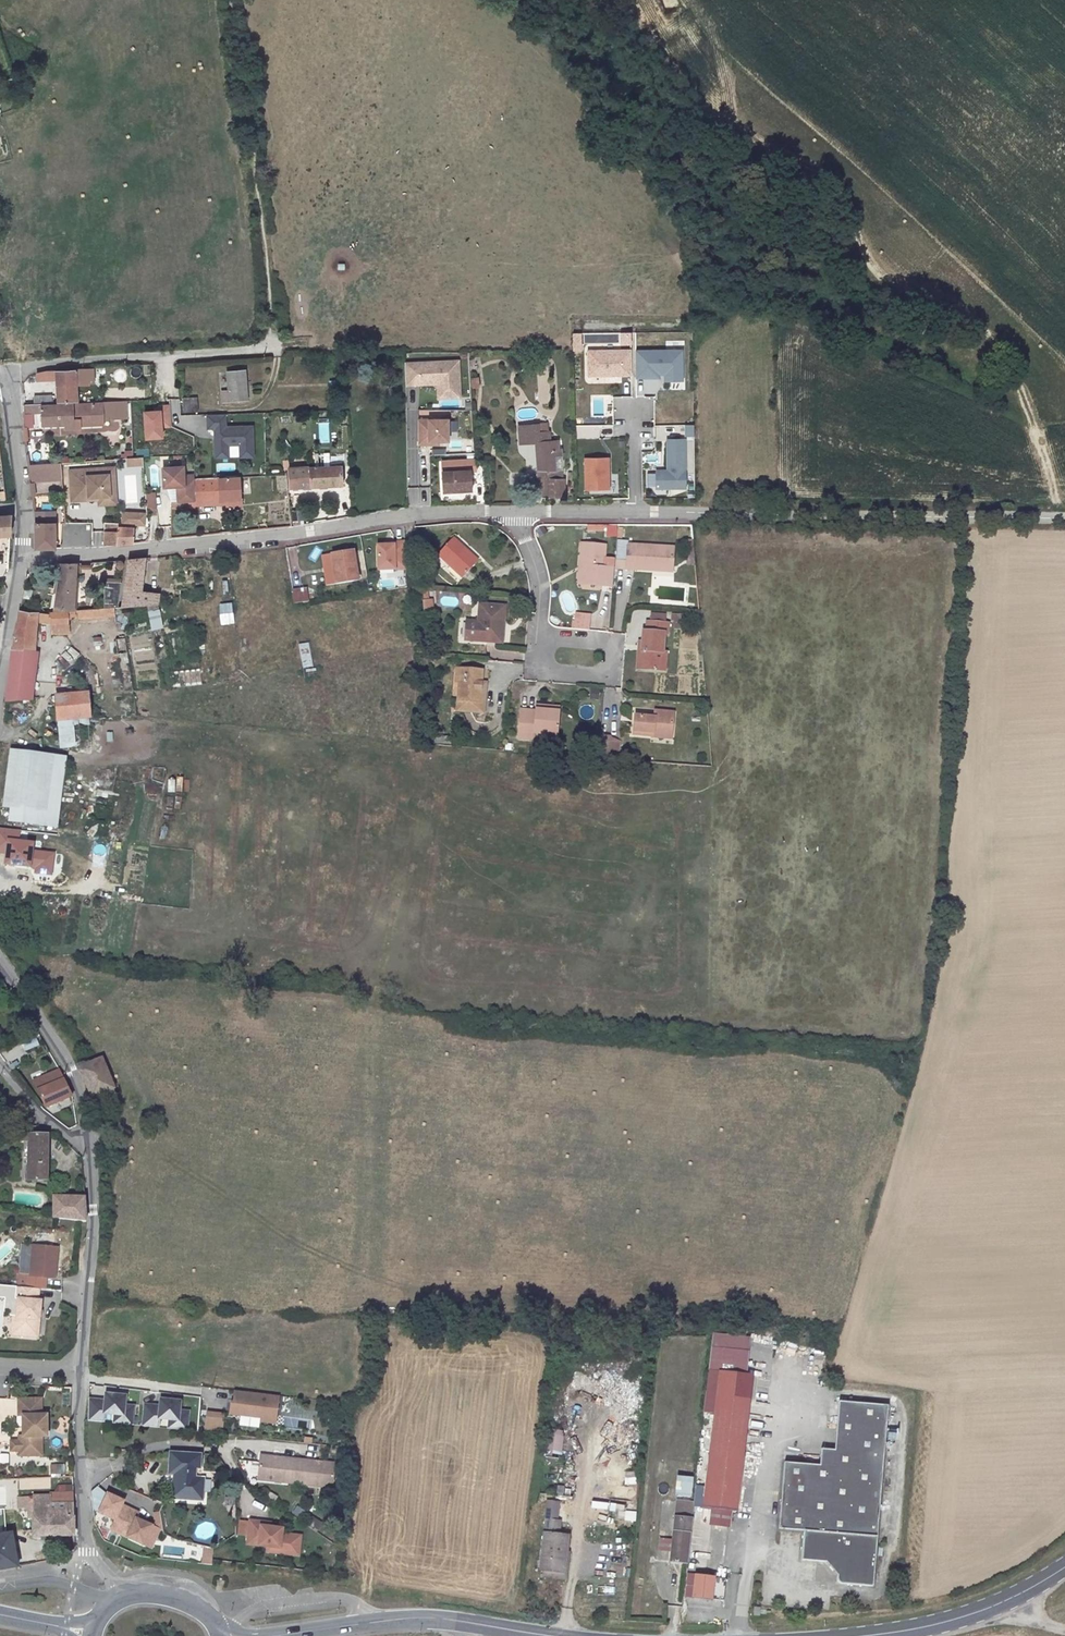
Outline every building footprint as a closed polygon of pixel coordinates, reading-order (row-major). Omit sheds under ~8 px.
[(586,350),(586,378),(632,378),(632,349),(586,350)] [(636,392),(685,392),(684,349),(635,350),(636,392)] [(457,360),(402,362),(403,387),(434,386),(435,400),(460,399),(457,360)] [(246,400),(243,369),(224,371),(226,390),(217,391),(218,403),(246,400)] [(67,374),(49,377),(50,383),(69,382),(70,399),(88,397),(87,386),(98,385),(98,382),(104,382),(103,370),(67,374)] [(65,402),(64,393),(47,394),(47,402),(65,402)] [(182,412),(198,412),(198,396),(182,397),(182,412)] [(47,402),(37,403),(38,411),(54,411),(55,422),(115,420),(114,399),(99,400),(99,403),(65,404),(65,402),(47,402)] [(225,426),(225,414),(205,414),(206,430),(212,429),(212,459),(228,459),(227,447),(237,446),(238,460),(253,459),(252,425),(225,426)] [(447,419),(416,419),(416,447),(438,447),(438,443),(448,444),(447,419)] [(542,422),(543,431),(554,429),(553,421),(542,422)] [(542,422),(526,423),(529,441),(543,440),(544,440),(543,431),(542,422)] [(555,440),(554,429),(543,431),(544,440),(551,440),(555,440)] [(686,490),(685,438),(664,439),(665,470),(652,471),(652,490),(686,490)] [(553,458),(545,458),(546,469),(550,469),(550,466),(562,467),(561,451),(565,451),(564,439),(555,440),(551,440),(553,458)] [(544,440),(543,440),(545,458),(553,458),(551,440),(544,440)] [(417,453),(418,478),(428,478),(427,453),(417,453)] [(75,457),(42,461),(43,474),(65,473),(67,474),(75,473),(75,457)] [(583,459),(585,494),(612,492),(610,457),(583,459)] [(348,460),(342,461),(297,464),(298,483),(349,480),(348,460)] [(452,460),(451,486),(478,487),(478,469),(482,469),(481,460),(452,460)] [(121,463),(83,463),(83,494),(101,494),(101,491),(110,491),(110,494),(128,494),(127,474),(121,475),(121,463)] [(543,491),(546,491),(568,494),(570,476),(565,476),(566,468),(550,466),(550,469),(546,469),(543,491)] [(283,469),(285,481),(294,480),(293,469),(283,469)] [(228,470),(202,471),(202,480),(203,489),(227,489),(227,492),(233,492),(233,499),(247,499),(247,472),(227,472),(228,470)] [(428,478),(418,478),(419,495),(429,495),(428,478)] [(202,480),(186,481),(186,494),(192,494),(203,493),(203,489),(202,480)] [(65,505),(46,505),(45,522),(44,542),(64,542),(65,505)] [(155,508),(133,507),(132,518),(155,519),(155,508)] [(0,516),(0,536),(10,535),(11,516),(0,516)] [(114,525),(114,539),(141,537),(141,521),(126,520),(126,521),(123,521),(123,525),(114,525)] [(616,525),(606,526),(608,537),(618,536),(616,525)] [(380,542),(373,543),(374,567),(402,565),(400,538),(388,539),(388,542),(380,542)] [(450,538),(435,555),(459,577),(474,559),(450,538)] [(629,544),(615,544),(613,563),(627,565),(626,573),(651,576),(651,570),(671,573),(672,553),(629,548),(629,544)] [(612,590),(613,571),(602,570),(604,547),(579,546),(579,566),(583,567),(582,585),(598,585),(598,589),(612,590)] [(353,551),(329,553),(331,581),(355,580),(353,551)] [(152,552),(134,554),(126,598),(161,598),(162,588),(148,587),(152,552)] [(131,554),(111,557),(110,600),(116,599),(122,599),(131,554)] [(84,559),(67,561),(56,601),(75,600),(84,559)] [(290,588),(292,602),(308,600),(306,586),(290,588)] [(116,599),(110,600),(81,603),(82,611),(117,608),(116,599)] [(433,599),(423,600),(424,608),(434,606),(433,599)] [(29,602),(11,693),(34,692),(44,614),(51,615),(53,627),(69,625),(68,616),(71,616),(71,612),(76,612),(76,603),(51,605),(29,602)] [(218,603),(220,626),(235,624),(233,602),(218,603)] [(498,606),(476,607),(476,642),(500,642),(500,629),(498,629),(498,606)] [(162,628),(161,609),(149,610),(151,629),(162,628)] [(682,613),(671,613),(671,621),(675,621),(675,630),(681,631),(682,613)] [(571,621),(571,632),(587,632),(588,617),(574,616),(573,621),(571,621)] [(640,631),(639,642),(639,650),(644,650),(643,668),(655,669),(655,661),(664,662),(665,652),(660,652),(661,633),(665,633),(666,623),(646,622),(644,631),(640,631)] [(116,650),(125,650),(125,638),(117,637),(116,650)] [(633,668),(643,668),(644,650),(639,650),(639,642),(634,641),(633,668)] [(309,642),(299,643),(302,667),(312,666),(309,642)] [(69,646),(62,657),(72,664),(79,653),(69,646)] [(664,670),(664,662),(655,661),(655,669),(664,670)] [(479,672),(453,669),(452,679),(457,679),(455,706),(481,709),(482,692),(477,691),(479,672)] [(56,694),(57,718),(88,716),(86,692),(56,694)] [(558,708),(535,707),(534,711),(519,711),(518,739),(532,740),(533,734),(556,735),(558,708)] [(671,710),(650,709),(649,716),(631,716),(631,732),(648,733),(648,736),(668,737),(671,710)] [(598,737),(596,757),(609,758),(610,737),(598,737)] [(619,740),(610,737),(609,758),(618,759),(619,740)] [(62,754),(14,750),(8,816),(56,821),(62,754)] [(106,1056),(83,1063),(93,1096),(116,1089),(106,1056)] [(72,1095),(59,1069),(33,1081),(45,1107),(72,1095)] [(40,1135),(40,1129),(34,1129),(34,1127),(29,1127),(30,1135),(40,1135)] [(40,1135),(30,1135),(11,1135),(11,1140),(28,1140),(27,1180),(47,1180),(48,1135),(40,1135)] [(84,1197),(53,1196),(53,1218),(85,1221),(84,1197)] [(60,1245),(33,1243),(30,1273),(17,1272),(16,1285),(47,1288),(48,1277),(57,1277),(60,1245)] [(14,1296),(18,1296),(17,1317),(12,1317),(11,1335),(42,1337),(44,1298),(40,1297),(41,1290),(15,1288),(14,1296)] [(751,1372),(718,1369),(706,1501),(739,1505),(751,1372)] [(280,1397),(234,1391),(231,1413),(263,1417),(262,1422),(277,1424),(280,1397)] [(105,1400),(90,1399),(88,1421),(106,1422),(107,1414),(114,1414),(114,1424),(135,1425),(137,1403),(128,1403),(129,1394),(105,1392),(105,1400)] [(160,1405),(145,1404),(144,1426),(161,1428),(162,1419),(170,1420),(169,1429),(190,1431),(192,1409),(183,1408),(184,1399),(161,1397),(160,1405)] [(41,1414),(41,1398),(18,1398),(18,1411),(22,1415),(22,1435),(18,1440),(18,1450),(18,1451),(22,1455),(41,1455),(41,1436),(46,1436),(46,1414),(41,1414)] [(874,1586),(889,1405),(839,1401),(834,1449),(821,1448),(820,1465),(785,1463),(780,1531),(804,1533),(803,1563),(828,1564),(839,1576),(838,1584),(874,1586)] [(226,1414),(207,1411),(205,1431),(224,1433),(226,1414)] [(563,1453),(564,1430),(549,1429),(548,1452),(563,1453)] [(18,1440),(10,1441),(10,1450),(18,1450),(18,1440)] [(202,1452),(169,1450),(168,1473),(173,1473),(172,1499),(204,1501),(206,1476),(201,1476),(202,1452)] [(343,1460),(259,1453),(257,1481),(341,1488),(343,1460)] [(636,1472),(625,1471),(624,1484),(635,1485),(636,1472)] [(693,1497),(693,1476),(676,1475),(676,1497),(693,1497)] [(127,1500),(108,1492),(100,1511),(117,1519),(112,1531),(152,1549),(161,1528),(156,1526),(138,1518),(141,1511),(125,1504),(127,1500)] [(50,1496),(51,1504),(72,1503),(72,1493),(50,1494),(50,1496)] [(32,1496),(17,1496),(17,1508),(32,1509),(32,1496)] [(51,1504),(50,1496),(33,1497),(33,1537),(73,1535),(72,1503),(51,1504)] [(673,1501),(669,1562),(687,1564),(691,1501),(673,1501)] [(624,1521),(635,1521),(636,1511),(625,1511),(624,1521)] [(551,1513),(549,1525),(546,1563),(570,1565),(572,1527),(564,1527),(565,1514),(551,1513)] [(262,1520),(250,1518),(250,1523),(240,1522),(239,1534),(247,1535),(246,1544),(267,1546),(266,1553),(302,1557),(304,1533),(282,1531),(283,1526),(262,1524),(262,1520)] [(14,1550),(11,1533),(0,1535),(0,1553),(14,1550)] [(660,1537),(658,1550),(668,1551),(670,1538),(660,1537)] [(214,1549),(204,1547),(203,1562),(212,1563),(214,1549)] [(17,1566),(14,1550),(0,1553),(0,1569),(17,1566)] [(684,1596),(714,1599),(717,1575),(687,1572),(684,1596)] [(715,1578),(715,1597),(724,1598),(724,1578),(715,1578)]
